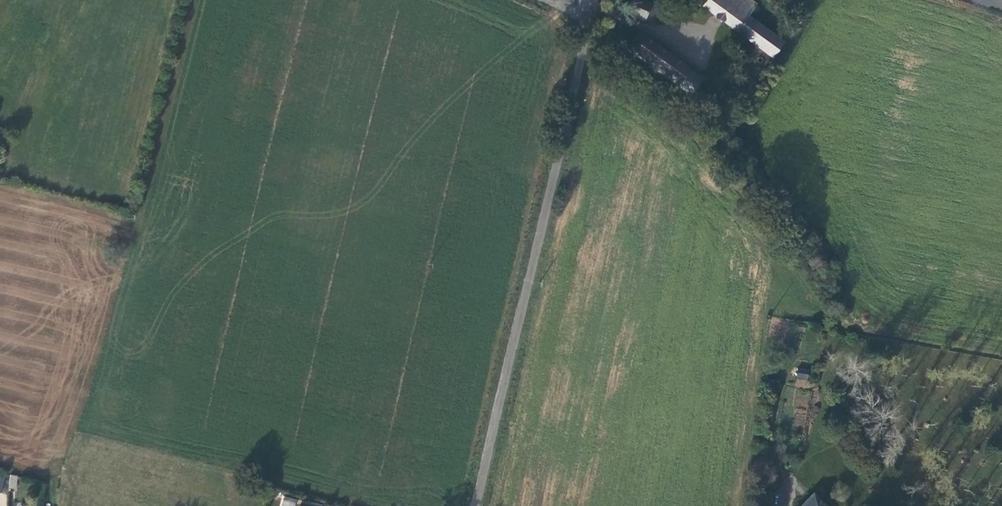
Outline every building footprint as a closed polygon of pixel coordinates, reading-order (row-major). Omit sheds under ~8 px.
[(644,0),(634,0),(634,1),(632,0),(625,0),(624,4),(627,7),(631,7),(628,15),(646,22),(647,19),(654,22),(660,6),(644,0)] [(774,57),(785,41),(749,15),(757,4),(751,0),(707,0),(703,6),(774,57)] [(639,33),(628,49),(692,95),(703,78),(639,33)] [(813,494),(801,505),(826,505),(813,494)]
